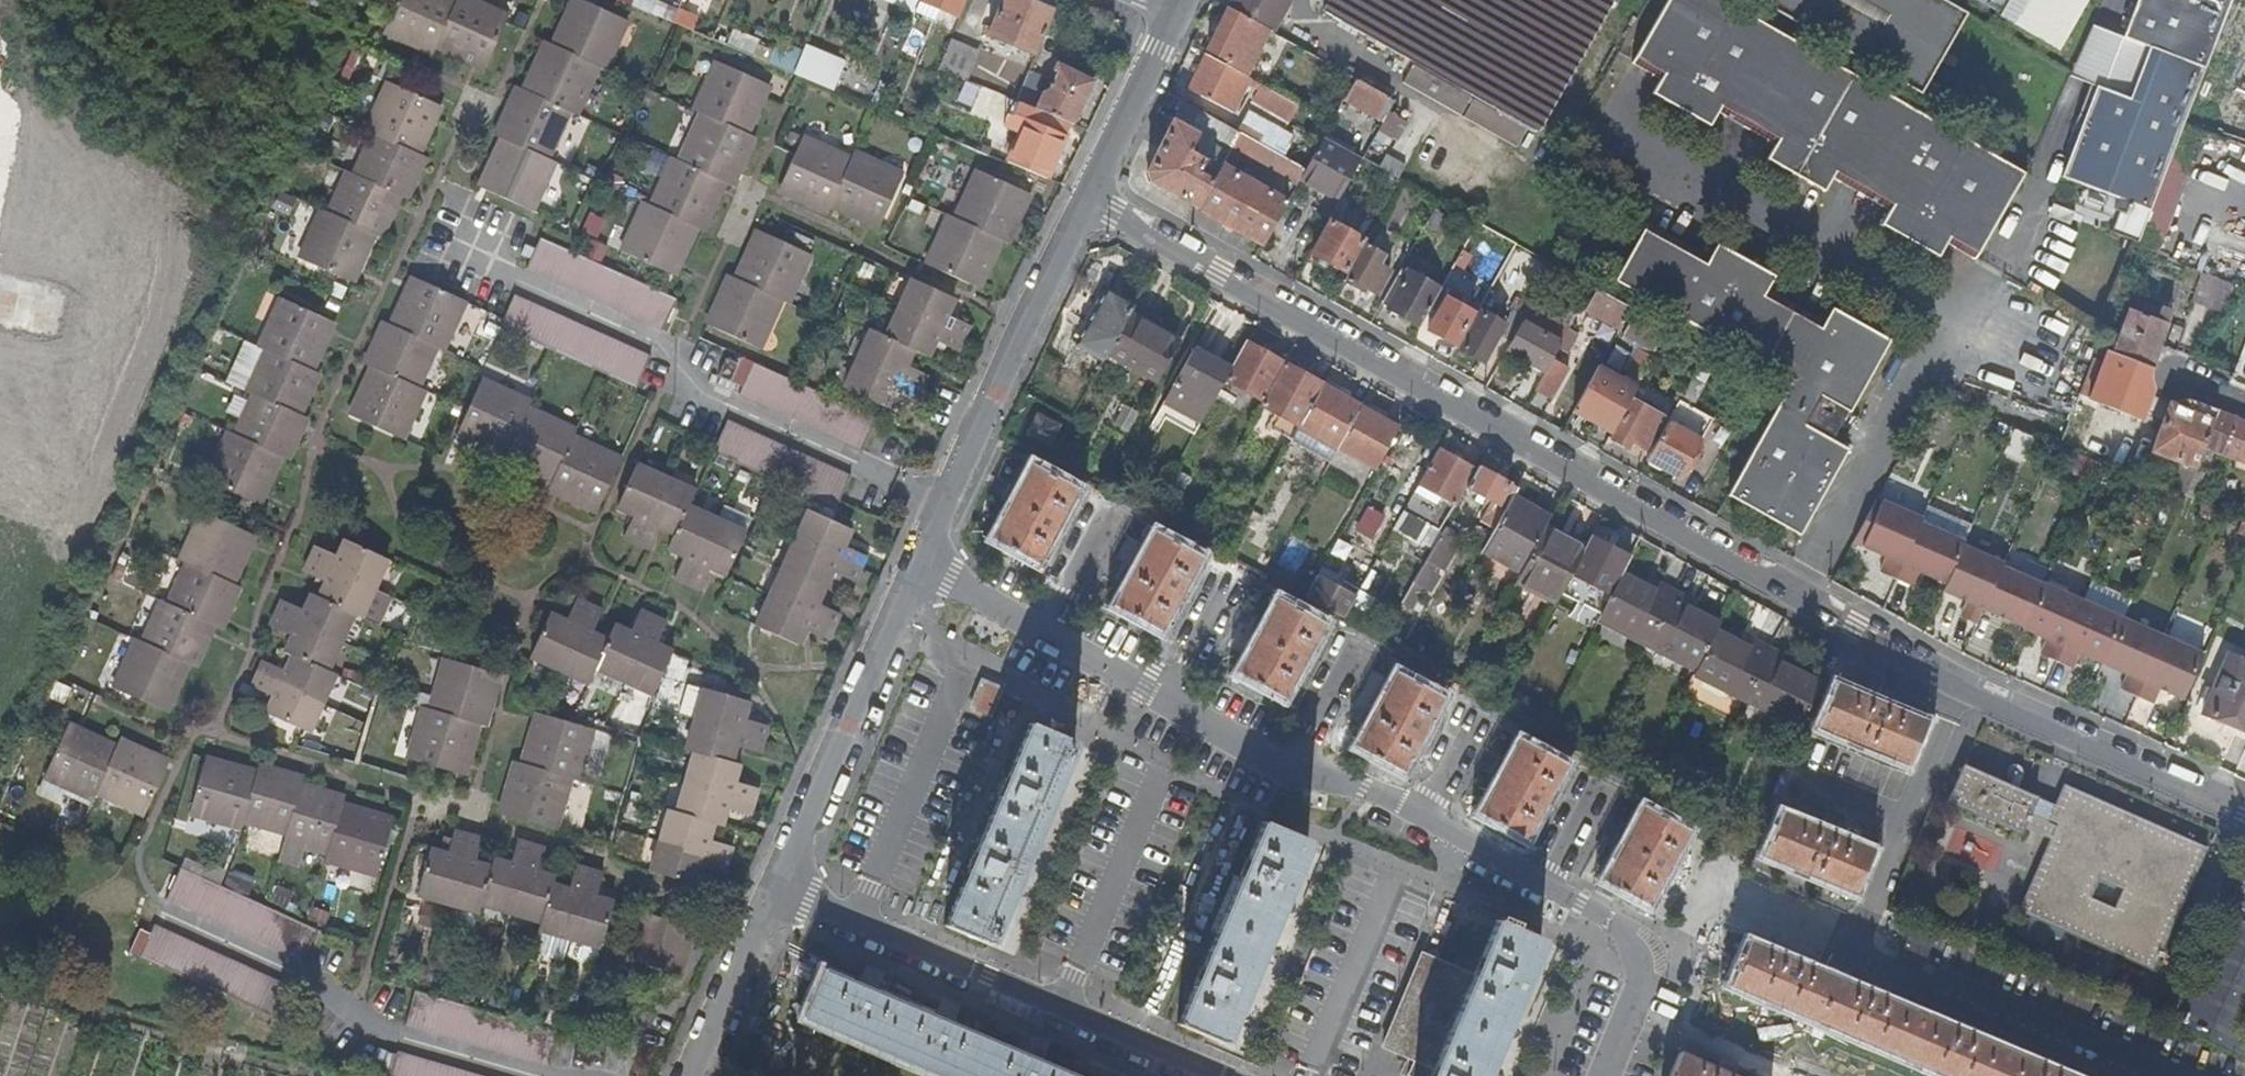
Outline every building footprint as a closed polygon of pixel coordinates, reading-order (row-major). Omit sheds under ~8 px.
[(492,64),(514,16),(478,0),(460,0),(459,0),(401,0),(389,27),(401,32),(398,38),(436,55),(439,48),(476,64),(479,59),(492,64)] [(492,191),(541,213),(563,165),(556,162),(578,113),(584,115),(606,67),(611,70),(634,21),(588,0),(586,0),(581,11),(574,8),(557,45),(552,43),(535,78),(542,81),(536,94),(529,91),(524,102),(519,100),(502,137),(508,140),(492,176),(498,179),(492,191)] [(586,0),(578,0),(574,8),(581,11),(586,0)] [(651,11),(655,1),(653,0),(637,0),(635,5),(651,11)] [(922,0),(917,12),(935,20),(940,8),(922,0)] [(922,0),(940,8),(957,15),(963,0),(922,0)] [(1056,11),(1027,0),(1005,0),(994,27),(988,25),(985,33),(1038,55),(1056,11)] [(1230,3),(1250,15),(1270,26),(1273,28),(1289,0),(1231,0),(1230,3)] [(1652,0),(1331,0),(1326,9),(1567,152),(1652,0)] [(1642,48),(1671,64),(1663,78),(1722,112),(1731,98),(1782,127),(1774,141),(1831,174),(1839,160),(1898,193),(1890,208),(1948,241),(1956,227),(1984,243),(2025,172),(1725,0),(1669,0),(1642,48)] [(1922,94),(1968,13),(1945,0),(1756,0),(1922,94)] [(2084,0),(2007,0),(1998,19),(2062,48),(2084,0)] [(2119,50),(2142,58),(2123,111),(2091,99),(2056,191),(2149,226),(2188,122),(2233,0),(2138,0),(2119,50)] [(1250,15),(1230,3),(1210,44),(1231,56),(1250,15)] [(690,29),(696,13),(673,4),(667,20),(690,29)] [(2210,115),(2244,126),(2244,21),(2242,20),(2210,115)] [(1276,29),(1273,28),(1270,26),(1267,32),(1273,35),(1276,29)] [(401,32),(389,27),(386,32),(398,38),(401,32)] [(952,40),(941,68),(971,80),(982,52),(952,40)] [(809,46),(797,73),(836,90),(848,60),(809,46)] [(1251,74),(1207,50),(1190,84),(1234,108),(1251,74)] [(489,70),(492,64),(479,59),(476,64),(489,70)] [(626,253),(673,275),(679,262),(685,265),(702,229),(709,232),(725,197),(717,194),(724,181),(731,184),(736,172),(742,175),(759,139),(752,135),(769,99),(761,95),(767,83),(721,61),(699,108),(705,112),(683,162),(676,159),(654,207),(647,205),(626,253)] [(1039,110),(1073,124),(1076,125),(1097,82),(1060,65),(1056,72),(1060,79),(1054,91),(1046,93),(1039,110)] [(1346,96),(1357,75),(1343,67),(1318,112),(1332,120),(1346,96)] [(1388,101),(1392,104),(1396,97),(1357,75),(1346,96),(1379,115),(1388,101)] [(535,78),(529,91),(536,94),(542,81),(535,78)] [(774,87),(767,83),(761,95),(769,99),(774,87)] [(412,188),(418,191),(432,160),(425,157),(441,121),(436,118),(442,106),(392,84),(370,132),(377,136),(357,178),(352,176),(332,219),(327,216),(305,263),(355,285),(359,274),(365,276),(381,240),(387,243),(401,212),(395,209),(401,198),(407,200),(412,188)] [(524,88),(519,100),(524,102),(529,91),(524,88)] [(1204,108),(1184,96),(1175,116),(1194,127),(1204,108)] [(1010,163),(1050,179),(1073,124),(1039,110),(1027,105),(1024,113),(1047,122),(1045,127),(1028,120),(1010,163)] [(436,118),(441,121),(447,108),(442,106),(436,118)] [(1200,127),(1205,130),(1207,125),(1214,113),(1204,108),(1194,127),(1199,130),(1200,127)] [(1241,128),(1265,142),(1274,126),(1250,112),(1241,128)] [(1219,135),(1233,143),(1241,128),(1214,113),(1207,125),(1220,132),(1219,135)] [(1153,178),(1199,204),(1224,159),(1219,157),(1224,147),(1212,140),(1211,133),(1205,130),(1200,127),(1199,130),(1194,127),(1175,116),(1150,167),(1153,178)] [(1199,204),(1265,242),(1289,199),(1253,178),(1257,172),(1252,170),(1248,176),(1229,164),(1234,156),(1238,159),(1244,149),(1276,167),(1284,153),(1265,142),(1241,128),(1233,143),(1224,159),(1199,204)] [(806,137),(785,185),(797,191),(795,197),(831,213),(834,207),(870,223),(873,217),(885,223),(907,175),(858,153),(856,159),(806,137)] [(1307,165),(1298,180),(1335,202),(1361,158),(1324,137),(1307,165)] [(1276,167),(1298,180),(1307,165),(1284,153),(1276,167)] [(1384,154),(1378,169),(1399,177),(1405,162),(1384,154)] [(931,265),(977,287),(983,276),(989,278),(1005,242),(1011,245),(1027,210),(1021,207),(1027,194),(979,171),(958,219),(952,217),(931,265)] [(736,172),(731,184),(737,187),(742,175),(736,172)] [(486,188),(492,191),(498,179),(492,176),(486,188)] [(717,194),(725,197),(731,184),(724,181),(717,194)] [(797,191),(785,185),(782,191),(795,197),(797,191)] [(413,202),(418,191),(412,188),(407,200),(413,202)] [(1033,196),(1027,194),(1021,207),(1027,210),(1033,196)] [(401,212),(407,200),(401,198),(395,209),(401,212)] [(883,229),(885,223),(873,217),(870,223),(883,229)] [(1315,250),(1347,269),(1366,236),(1333,218),(1315,250)] [(1786,390),(1733,487),(1804,527),(1850,444),(1812,423),(1828,394),(1853,408),(1892,337),(1834,304),(1826,318),(1769,286),(1777,272),(1719,240),(1711,254),(1648,219),(1616,276),(1794,375),(1786,390)] [(763,248),(768,236),(762,233),(757,245),(763,248)] [(724,318),(718,330),(765,352),(788,302),(794,304),(815,258),(768,236),(763,248),(757,245),(740,282),(733,278),(717,314),(724,318)] [(667,332),(681,300),(546,238),(531,271),(667,332)] [(1386,253),(1367,241),(1347,276),(1366,288),(1369,284),(1380,290),(1392,267),(1381,261),(1386,253)] [(679,262),(673,275),(680,278),(685,265),(679,262)] [(1421,322),(1442,285),(1409,266),(1398,286),(1394,283),(1386,297),(1391,299),(1389,304),(1421,322)] [(2238,282),(2207,270),(2195,298),(2227,310),(2238,282)] [(360,287),(365,276),(359,274),(355,285),(360,287)] [(983,276),(977,287),(984,290),(989,278),(983,276)] [(419,297),(425,284),(420,281),(414,294),(419,297)] [(891,341),(876,334),(849,393),(891,412),(898,396),(919,405),(931,379),(911,369),(918,353),(933,360),(940,344),(964,354),(975,329),(952,318),(959,302),(918,282),(891,341)] [(379,386),(372,383),(356,420),(410,445),(431,396),(424,393),(444,350),(451,353),(473,305),(425,284),(419,297),(414,294),(397,329),(391,326),(377,355),(384,358),(379,371),(385,374),(379,386)] [(1621,325),(1632,305),(1598,286),(1587,306),(1621,325)] [(1080,338),(1106,354),(1109,349),(1130,310),(1135,302),(1109,287),(1080,338)] [(1448,295),(1431,327),(1457,341),(1475,310),(1448,295)] [(1528,313),(1532,304),(1518,295),(1512,305),(1515,306),(1528,313)] [(640,390),(655,358),(520,296),(505,328),(640,390)] [(211,490),(259,510),(264,499),(271,502),(288,466),(293,468),(307,438),(300,435),(306,423),(299,420),(304,407),(311,411),(325,381),(318,377),(334,341),(328,338),(333,326),(285,304),(263,354),(270,356),(251,398),(258,402),(239,444),(233,441),(211,490)] [(1513,338),(1525,317),(1528,313),(1515,306),(1505,321),(1484,309),(1462,345),(1485,358),(1501,331),(1513,338)] [(2132,306),(2115,350),(2136,358),(2154,365),(2158,352),(2170,322),(2132,306)] [(1656,346),(1668,325),(1638,308),(1626,329),(1656,346)] [(1109,349),(1159,377),(1181,338),(1130,310),(1109,349)] [(711,327),(718,330),(724,318),(717,314),(711,327)] [(1561,344),(1564,338),(1525,317),(1513,338),(1509,346),(1547,368),(1554,356),(1561,344)] [(1581,330),(1571,325),(1564,338),(1561,344),(1570,349),(1581,330)] [(340,329),(333,326),(328,338),(334,341),(340,329)] [(1231,367),(1227,375),(1266,396),(1286,359),(1248,338),(1231,367)] [(1625,376),(1639,384),(1656,354),(1642,346),(1625,376)] [(1166,397),(1204,417),(1227,375),(1231,367),(1194,347),(1166,397)] [(2105,358),(2096,355),(2082,390),(2092,394),(2091,396),(2118,406),(2125,389),(2130,375),(2136,358),(2115,350),(2110,348),(2105,358)] [(378,371),(379,371),(384,358),(377,355),(371,367),(378,371)] [(1570,365),(1554,356),(1547,368),(1538,384),(1555,394),(1570,365)] [(1286,359),(1266,396),(1263,401),(1301,422),(1323,382),(1324,381),(1286,359)] [(735,383),(747,389),(757,365),(745,360),(735,383)] [(1715,366),(1703,360),(1694,375),(1682,399),(1694,405),(1715,366)] [(757,365),(747,389),(743,398),(867,453),(880,423),(757,365)] [(378,371),(372,383),(379,386),(385,374),(379,371),(378,371)] [(1682,399),(1694,375),(1687,371),(1673,395),(1681,400),(1682,399)] [(2130,375),(2125,389),(2131,391),(2136,377),(2130,375)] [(571,493),(568,499),(604,516),(628,462),(581,440),(584,433),(536,411),(538,404),(491,382),(469,428),(482,435),(479,441),(514,458),(511,465),(547,481),(550,475),(562,480),(558,487),(571,493)] [(1301,422),(1339,443),(1362,403),(1323,382),(1301,422)] [(2161,427),(2172,399),(2159,395),(2148,422),(2161,427)] [(2172,398),(2172,399),(2161,427),(2153,448),(2181,460),(2171,487),(2180,490),(2186,492),(2205,445),(2220,407),(2188,395),(2183,397),(2182,398),(2180,398),(2178,399),(2176,398),(2172,398)] [(1613,435),(1643,452),(1664,413),(1635,397),(1613,435)] [(1362,403),(1339,443),(1378,465),(1400,425),(1362,403)] [(299,420),(306,423),(311,411),(304,407),(299,420)] [(2220,407),(2205,445),(2244,460),(2244,417),(2220,407)] [(1039,410),(1028,430),(1051,443),(1062,422),(1039,410)] [(1670,419),(1650,455),(1653,462),(1662,467),(1667,465),(1683,474),(1703,438),(1670,419)] [(300,435),(307,438),(313,426),(306,423),(300,435)] [(856,479),(732,423),(718,455),(841,511),(856,479)] [(482,435),(469,428),(466,435),(479,441),(482,435)] [(1419,481),(1438,491),(1456,501),(1475,465),(1439,445),(1419,481)] [(1034,462),(994,536),(1039,561),(1080,486),(1034,462)] [(1518,484),(1479,463),(1468,484),(1486,494),(1484,499),(1490,502),(1482,515),(1496,523),(1513,493),(1518,484)] [(703,497),(644,469),(622,518),(639,526),(630,548),(655,559),(665,538),(681,545),(674,560),(691,568),(681,588),(706,601),(716,580),(732,587),(754,538),(697,511),(703,497)] [(547,481),(558,487),(562,480),(550,475),(547,481)] [(1419,481),(1406,505),(1425,515),(1438,491),(1419,481)] [(556,493),(568,499),(571,493),(558,487),(556,493)] [(1483,547),(1522,569),(1547,524),(1552,515),(1513,493),(1496,523),(1483,547)] [(264,499),(259,510),(265,513),(271,502),(264,499)] [(1885,499),(1865,543),(1882,551),(1885,550),(1890,552),(1882,571),(1896,577),(1921,521),(1923,517),(1885,499)] [(858,535),(817,515),(764,634),(806,653),(814,637),(836,646),(846,620),(825,610),(839,577),(862,587),(872,562),(851,552),(858,535)] [(249,555),(255,542),(206,521),(185,569),(191,572),(172,614),(166,611),(149,651),(142,649),(120,698),(168,720),(173,708),(178,711),(196,673),(202,675),(214,648),(207,645),(213,631),(220,635),(226,622),(232,624),(245,596),(238,593),(255,558),(249,555)] [(1965,540),(1921,521),(1896,577),(1912,583),(1920,566),(1926,568),(1926,571),(1948,580),(1952,571),(1965,540)] [(1445,524),(1428,556),(1445,565),(1462,534),(1445,524)] [(1522,569),(1519,576),(1559,598),(1574,570),(1587,546),(1547,524),(1522,569)] [(1157,529),(1116,604),(1162,629),(1203,554),(1157,529)] [(1587,546),(1574,570),(1613,591),(1624,570),(1632,553),(1593,533),(1587,546)] [(261,545),(255,542),(249,555),(255,558),(261,545)] [(1977,623),(1983,607),(2002,565),(2004,561),(1964,544),(1952,571),(1948,580),(1944,587),(1961,596),(1964,595),(1969,598),(1962,616),(1977,623)] [(397,567),(354,551),(349,561),(327,552),(315,577),(337,587),(330,603),(322,600),(315,616),(293,607),(281,631),(303,641),(295,657),(303,661),(295,678),(274,669),(262,694),(283,703),(276,719),(318,739),(345,681),(338,677),(365,619),(372,622),(397,567)] [(1983,607),(2025,625),(2035,603),(2043,584),(2044,582),(2002,565),(1983,607)] [(1613,591),(1601,615),(1650,642),(1676,591),(1661,582),(1657,589),(1624,570),(1613,591)] [(1318,572),(1306,594),(1345,614),(1357,593),(1318,572)] [(1415,579),(1404,598),(1415,604),(1425,585),(1415,579)] [(2043,651),(2060,659),(2085,600),(2043,584),(2035,603),(2025,627),(2043,632),(2046,631),(2051,634),(2043,651)] [(1676,591),(1650,642),(1698,668),(1718,628),(1721,624),(1688,605),(1691,599),(1676,591)] [(1280,595),(1239,670),(1285,695),(1326,620),(1280,595)] [(564,627),(554,622),(540,657),(600,681),(606,665),(658,686),(673,649),(655,641),(664,619),(640,610),(632,630),(614,622),(608,637),(596,632),(606,609),(577,597),(564,627)] [(2106,661),(2126,617),(2085,600),(2060,659),(2073,665),(2082,648),(2088,650),(2088,653),(2106,661)] [(2124,688),(2140,696),(2166,635),(2126,617),(2106,661),(2123,669),(2126,668),(2132,670),(2124,688)] [(226,637),(232,624),(226,622),(220,635),(226,637)] [(1744,699),(1770,649),(1755,640),(1751,647),(1718,628),(1698,668),(1696,672),(1744,699)] [(214,648),(220,635),(213,631),(207,645),(214,648)] [(2169,689),(2186,697),(2205,653),(2166,635),(2140,696),(2154,702),(2162,684),(2168,686),(2169,689)] [(1796,729),(1815,683),(1781,663),(1784,657),(1770,649),(1744,699),(1796,729)] [(2232,652),(2206,711),(2244,728),(2244,658),(2232,652)] [(503,687),(506,674),(455,660),(440,712),(433,710),(419,762),(470,776),(475,762),(481,764),(492,724),(499,726),(509,689),(503,687)] [(1445,695),(1400,670),(1359,745),(1404,770),(1445,695)] [(512,676),(506,674),(503,687),(509,689),(512,676)] [(1818,723),(1911,763),(1929,720),(1836,680),(1818,723)] [(759,703),(716,690),(698,750),(706,753),(688,815),(680,813),(663,874),(708,887),(713,870),(735,877),(743,850),(720,843),(725,825),(732,828),(738,811),(761,817),(769,790),(746,783),(750,767),(742,764),(747,747),(770,754),(778,727),(755,720),(759,703)] [(173,708),(168,720),(174,722),(178,711),(173,708)] [(549,731),(552,717),(546,716),(542,728),(549,731)] [(603,732),(552,717),(549,731),(542,728),(531,767),(523,766),(512,805),(520,806),(516,820),(566,833),(581,781),(587,783),(603,732)] [(1032,721),(945,924),(991,944),(1017,882),(1048,809),(1078,741),(1032,721)] [(87,743),(90,737),(78,732),(75,738),(87,743)] [(126,754),(90,737),(87,743),(75,738),(54,785),(102,807),(104,801),(153,823),(174,778),(162,772),(165,764),(129,748),(126,754)] [(1523,737),(1482,811),(1528,836),(1568,762),(1523,737)] [(2018,908),(2153,968),(2207,846),(2068,782),(2058,805),(1964,761),(1963,761),(1951,789),(1946,798),(2019,831),(2022,824),(2050,836),(2018,908)] [(475,762),(470,776),(477,777),(481,764),(475,762)] [(178,770),(165,764),(162,772),(174,778),(178,770)] [(227,776),(230,769),(217,766),(215,773),(227,776)] [(268,780),(230,769),(227,776),(215,773),(202,813),(200,821),(252,836),(253,829),(299,842),(297,848),(341,860),(340,866),(390,880),(403,831),(391,827),(392,821),(356,810),(357,804),(326,795),(324,802),(312,798),(313,792),(300,788),(302,782),(270,773),(268,780)] [(315,785),(302,782),(300,788),(313,792),(315,785)] [(326,795),(313,792),(312,798),(324,802),(326,795)] [(1645,803),(1605,878),(1650,903),(1691,828),(1645,803)] [(508,818),(516,820),(520,806),(512,805),(508,818)] [(1783,809),(1764,851),(1856,891),(1875,848),(1783,809)] [(1265,820),(1179,1023),(1224,1042),(1243,998),(1289,889),(1310,839),(1265,820)] [(405,824),(392,821),(391,827),(403,831),(405,824)] [(618,879),(592,871),(585,894),(567,889),(569,882),(552,877),(558,854),(533,846),(526,869),(507,864),(505,871),(488,866),(494,844),(468,835),(461,858),(443,854),(431,897),(493,916),(495,908),(556,926),(554,933),(614,950),(627,906),(612,901),(618,879)] [(193,875),(178,908),(316,968),(330,936),(193,875)] [(1431,1075),(1485,1075),(1520,993),(1543,937),(1515,926),(1517,921),(1500,913),(1481,958),(1431,1075)] [(2231,913),(2182,1023),(2244,1051),(2244,919),(2231,913)] [(168,932),(152,965),(290,1025),(305,992),(168,932)] [(638,998),(671,1006),(689,942),(656,933),(638,998)] [(1804,951),(1791,945),(1787,954),(1749,938),(1730,981),(1953,1075),(2074,1075),(2059,1070),(2063,1061),(2050,1056),(2046,1064),(1973,1033),(1977,1025),(1963,1019),(1960,1027),(1887,996),(1891,988),(1877,982),(1873,990),(1800,959),(1804,951)] [(1481,958),(1461,949),(1455,965),(1424,952),(1385,1045),(1419,1059),(1412,1074),(1417,1075),(1431,1075),(1481,958)] [(807,1013),(957,1075),(1080,1075),(1031,1055),(940,1017),(863,984),(826,969),(807,1013)] [(1669,1075),(1743,1075),(1681,1049),(1669,1075)] [(395,1075),(474,1075),(411,1058),(410,1061),(400,1058),(395,1075)]
